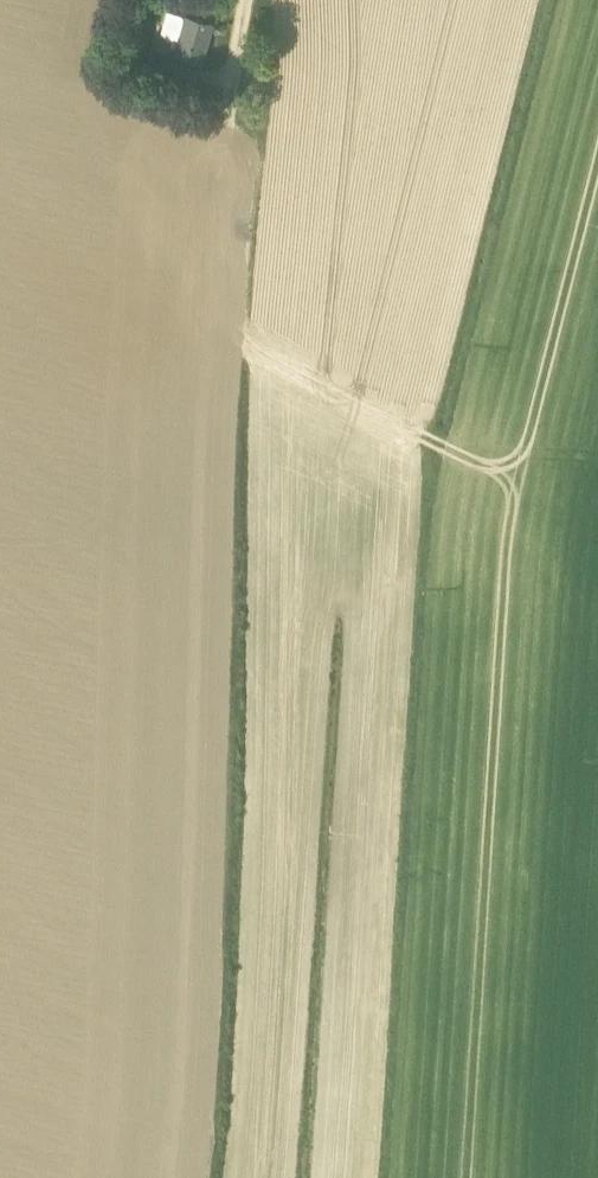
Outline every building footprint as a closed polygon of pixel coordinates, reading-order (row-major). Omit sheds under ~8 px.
[(213,22),(187,15),(170,9),(162,34),(180,40),(176,54),(201,62),(213,22)]
